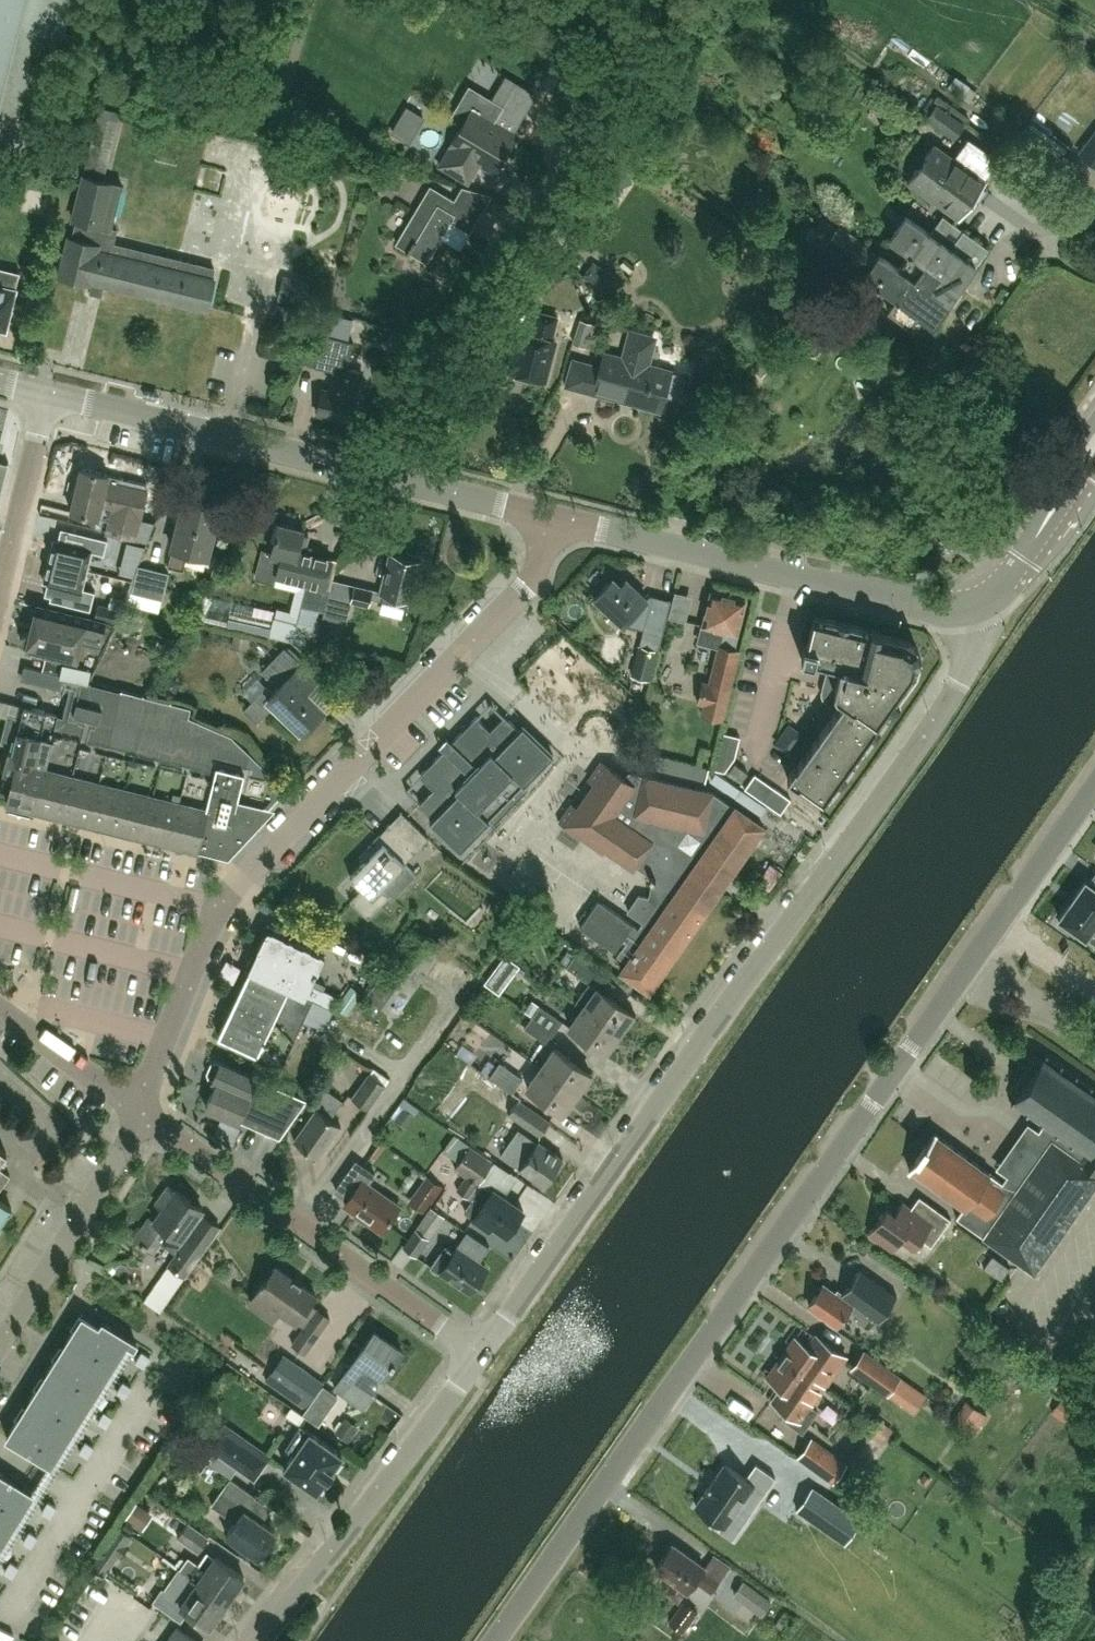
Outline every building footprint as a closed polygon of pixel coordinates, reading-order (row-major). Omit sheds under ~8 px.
[(450,118),(461,125),(449,145),(450,146),(443,158),(439,165),(466,181),(474,167),(468,163),(471,158),(494,172),(517,135),(493,120),(502,106),(469,86),(450,118)] [(928,119),(953,138),(963,123),(938,105),(928,119)] [(84,171),(104,176),(121,111),(100,106),(84,171)] [(1080,152),(1094,163),(1094,132),(1080,152)] [(956,159),(936,144),(910,181),(960,217),(964,212),(966,213),(973,203),(971,201),(975,196),(980,200),(988,189),(982,186),(986,180),(984,179),(987,174),(989,176),(997,165),(995,163),(999,158),(970,138),(956,159)] [(207,308),(214,278),(211,277),(214,267),(113,243),(117,229),(111,227),(121,184),(83,175),(72,220),(75,220),(71,237),(68,237),(59,275),(89,283),(90,280),(207,308)] [(470,231),(492,195),(463,187),(455,200),(431,185),(397,243),(427,261),(452,220),(470,231)] [(891,238),(911,253),(912,252),(932,267),(940,273),(928,289),(949,304),(961,288),(989,248),(949,218),(936,236),(908,216),(891,238)] [(940,273),(932,267),(912,252),(911,253),(900,268),(840,225),(837,230),(822,220),(809,239),(838,260),(841,257),(898,299),(889,312),(914,330),(924,317),(934,325),(949,304),(928,289),(940,273)] [(535,306),(555,272),(535,260),(514,293),(535,306)] [(617,277),(594,261),(584,276),(607,292),(617,277)] [(305,304),(310,281),(283,275),(278,297),(305,304)] [(16,291),(17,289),(14,288),(0,285),(0,328),(4,329),(6,330),(7,327),(16,291)] [(274,314),(295,319),(298,308),(277,303),(274,314)] [(353,341),(336,337),(341,314),(330,311),(324,334),(322,334),(315,366),(335,371),(331,390),(322,388),(316,412),(352,420),(357,396),(356,396),(361,373),(346,369),(353,341)] [(551,338),(557,316),(538,311),(532,333),(520,330),(509,370),(546,380),(556,339),(551,338)] [(661,408),(664,395),(685,401),(691,378),(671,372),(671,370),(647,363),(654,337),(631,330),(624,357),(604,351),(600,365),(572,357),(565,384),(597,393),(598,391),(661,408)] [(1,494),(10,461),(8,460),(8,462),(0,460),(0,493),(1,494)] [(107,532),(147,541),(155,522),(141,518),(148,490),(107,480),(109,474),(82,467),(71,511),(99,517),(99,516),(110,519),(107,532)] [(209,555),(222,506),(186,497),(173,547),(174,547),(170,564),(184,568),(189,550),(209,555)] [(332,558),(306,551),(310,535),(304,533),(305,529),(280,522),(273,551),(272,553),(281,555),(276,574),(277,574),(325,586),(332,558)] [(57,540),(52,561),(90,570),(96,549),(57,540)] [(144,547),(127,543),(123,557),(138,561),(144,547)] [(407,552),(406,556),(391,552),(381,591),(411,599),(421,559),(418,559),(419,555),(407,552)] [(52,561),(47,582),(85,592),(90,570),(52,561)] [(169,572),(138,564),(132,591),(162,598),(169,572)] [(665,628),(672,601),(657,597),(656,601),(647,599),(625,579),(626,580),(622,585),(614,578),(596,597),(625,624),(640,608),(643,611),(654,614),(652,624),(665,628)] [(373,589),(355,584),(351,600),(369,604),(373,589)] [(733,647),(746,598),(712,589),(699,640),(718,644),(709,682),(702,680),(697,701),(703,703),(701,714),(722,719),(725,708),(730,687),(739,649),(733,647)] [(28,644),(26,650),(60,659),(57,673),(64,675),(85,680),(94,645),(100,647),(106,620),(65,609),(38,603),(30,633),(28,633),(25,635),(24,640),(26,643),(28,644)] [(109,607),(108,607),(98,604),(95,616),(114,622),(118,613),(108,611),(109,607)] [(871,628),(869,635),(861,633),(862,626),(849,623),(839,620),(839,621),(826,618),(824,624),(813,621),(807,646),(805,645),(802,659),(816,662),(816,661),(832,665),(832,668),(826,691),(826,693),(827,696),(829,697),(832,700),(832,701),(840,706),(797,767),(796,766),(787,778),(798,785),(800,784),(820,798),(827,789),(832,793),(840,782),(841,782),(847,773),(854,762),(849,758),(860,742),(866,746),(874,735),(879,728),(880,726),(888,715),(882,712),(887,704),(893,708),(900,699),(898,698),(916,672),(920,658),(921,658),(917,646),(916,647),(904,638),(881,633),(881,631),(871,628)] [(305,732),(327,709),(298,682),(310,670),(287,647),(264,670),(280,686),(276,691),(269,685),(245,709),(258,722),(273,707),(279,713),(282,710),(305,732)] [(60,689),(64,675),(57,673),(27,666),(23,680),(60,689)] [(234,846),(288,788),(233,735),(190,720),(193,711),(122,692),(72,683),(64,715),(25,705),(13,752),(10,751),(5,771),(15,774),(8,801),(197,847),(198,843),(222,849),(226,849),(230,848),(232,847),(234,846)] [(490,730),(476,716),(452,741),(451,742),(456,747),(450,754),(445,749),(444,750),(420,775),(433,788),(419,803),(434,817),(430,821),(460,851),(489,822),(492,825),(528,787),(525,784),(553,755),(523,725),(519,729),(504,715),(490,730)] [(709,767),(641,751),(638,764),(706,781),(709,767)] [(650,990),(764,826),(737,807),(736,807),(714,792),(634,773),(629,780),(602,761),(590,778),(597,783),(579,808),(572,804),(560,821),(604,851),(606,848),(635,868),(637,865),(651,875),(650,876),(653,878),(650,898),(642,896),(630,912),(644,922),(636,933),(634,932),(631,936),(628,933),(634,924),(599,900),(580,926),(615,951),(624,938),(628,940),(618,954),(628,961),(622,970),(650,990)] [(742,781),(748,772),(735,763),(728,772),(742,781)] [(744,788),(780,813),(790,799),(754,774),(744,788)] [(401,813),(395,821),(426,845),(433,836),(401,813)] [(406,863),(418,850),(391,824),(370,846),(376,851),(352,876),(365,888),(353,900),(370,917),(392,893),(385,886),(407,863),(406,863)] [(1074,935),(1077,931),(1085,937),(1094,923),(1094,887),(1085,880),(1075,895),(1074,895),(1068,903),(1069,904),(1059,918),(1062,921),(1059,925),(1074,935)] [(324,954),(268,928),(266,933),(265,932),(257,948),(259,949),(218,1035),(250,1049),(248,1055),(280,1070),(304,1020),(314,1000),(333,1009),(339,997),(311,983),(324,954)] [(396,1015),(441,950),(413,930),(368,995),(396,1015)] [(506,973),(517,969),(512,952),(501,956),(506,973)] [(590,983),(598,971),(575,955),(567,967),(590,983)] [(360,993),(349,986),(335,1007),(346,1015),(360,993)] [(583,1007),(620,1032),(633,1013),(597,987),(583,1007)] [(314,1000),(304,1020),(324,1030),(333,1009),(314,1000)] [(532,1016),(555,1031),(562,1021),(540,1005),(532,1016)] [(606,1052),(620,1032),(583,1007),(569,1027),(606,1052)] [(555,1031),(532,1016),(525,1027),(547,1042),(555,1031)] [(541,1067),(578,1092),(591,1073),(555,1048),(541,1067)] [(1011,1102),(1042,1124),(1030,1141),(1094,1186),(1094,1086),(1046,1052),(1036,1067),(1028,1062),(1014,1081),(1022,1087),(1011,1102)] [(306,1099),(285,1090),(216,1060),(211,1062),(206,1072),(208,1077),(217,1081),(206,1106),(238,1121),(239,1120),(260,1129),(279,1137),(306,1099)] [(500,1061),(490,1076),(512,1092),(522,1077),(500,1061)] [(563,1113),(578,1092),(541,1067),(527,1087),(563,1113)] [(368,1109),(386,1083),(370,1072),(353,1096),(368,1109)] [(331,1118),(343,1101),(323,1087),(310,1105),(317,1110),(295,1140),(319,1158),(342,1126),(331,1118)] [(509,1112),(541,1134),(551,1120),(519,1098),(509,1112)] [(544,1185),(563,1158),(538,1141),(519,1128),(501,1154),(521,1168),(520,1169),(544,1185)] [(1034,1272),(1094,1186),(1030,1141),(1026,1138),(1004,1169),(1008,1172),(1003,1180),(934,1132),(926,1143),(925,1142),(915,1155),(917,1156),(909,1167),(963,1206),(956,1216),(1034,1272)] [(468,1196),(494,1161),(470,1145),(454,1167),(466,1175),(457,1189),(468,1196)] [(8,1153),(0,1147),(0,1164),(8,1153)] [(383,1231),(401,1206),(370,1184),(377,1175),(357,1161),(336,1190),(349,1199),(345,1204),(383,1231)] [(12,1174),(0,1166),(0,1191),(12,1174)] [(518,1223),(516,1221),(524,1210),(503,1196),(493,1189),(492,1191),(483,1184),(465,1211),(473,1217),(472,1218),(489,1229),(493,1223),(508,1234),(510,1231),(512,1232),(518,1223)] [(203,1215),(188,1237),(185,1241),(182,1238),(203,1209),(175,1189),(155,1218),(151,1215),(134,1239),(152,1252),(160,1241),(176,1253),(168,1264),(184,1275),(203,1248),(219,1226),(203,1215)] [(921,1238),(931,1245),(951,1218),(919,1195),(911,1207),(902,1201),(894,1213),(886,1207),(868,1232),(893,1250),(903,1235),(917,1244),(921,1238)] [(12,1207),(0,1198),(0,1225),(12,1207)] [(402,1247),(416,1256),(437,1227),(423,1217),(402,1247)] [(467,1231),(454,1251),(445,1244),(430,1265),(451,1279),(456,1280),(471,1290),(486,1268),(478,1262),(489,1245),(467,1231)] [(159,1311),(184,1275),(168,1264),(143,1300),(159,1311)] [(306,1352),(332,1316),(312,1302),(318,1294),(276,1265),(257,1292),(305,1326),(293,1342),(306,1352)] [(878,1319),(896,1293),(860,1267),(842,1292),(838,1289),(835,1293),(823,1284),(809,1304),(837,1324),(847,1311),(864,1324),(871,1314),(878,1319)] [(133,1347),(136,1341),(103,1321),(100,1326),(79,1313),(78,1315),(87,1321),(80,1331),(75,1328),(64,1346),(60,1344),(59,1345),(68,1351),(62,1361),(56,1358),(45,1376),(41,1374),(40,1375),(49,1381),(43,1391),(38,1388),(26,1406),(22,1404),(22,1405),(31,1411),(24,1421),(19,1418),(7,1437),(51,1465),(52,1462),(50,1461),(60,1445),(62,1446),(71,1432),(69,1431),(79,1415),(81,1416),(90,1402),(87,1401),(98,1385),(100,1386),(109,1372),(106,1371),(116,1355),(119,1356),(127,1343),(133,1347)] [(385,1376),(403,1350),(374,1330),(335,1386),(363,1407),(374,1392),(373,1391),(371,1393),(353,1380),(365,1362),(385,1376)] [(781,1355),(785,1358),(823,1386),(824,1386),(846,1355),(817,1334),(809,1345),(795,1336),(781,1355)] [(136,1361),(144,1366),(150,1356),(142,1351),(136,1361)] [(864,1351),(852,1367),(887,1393),(899,1377),(864,1351)] [(304,1407),(322,1382),(283,1354),(265,1379),(304,1407)] [(823,1386),(785,1358),(781,1355),(767,1376),(781,1386),(772,1399),(789,1411),(784,1417),(803,1430),(818,1409),(811,1405),(824,1386),(823,1386)] [(117,1391),(125,1396),(131,1386),(123,1381),(117,1391)] [(957,1419),(981,1430),(990,1410),(966,1399),(957,1419)] [(98,1421),(107,1426),(113,1416),(104,1411),(98,1421)] [(318,1489),(343,1453),(311,1430),(310,1431),(303,1426),(289,1445),(297,1451),(286,1466),(318,1489)] [(250,1448),(221,1428),(209,1446),(215,1451),(236,1465),(237,1466),(250,1448)] [(812,1437),(800,1455),(835,1480),(848,1462),(812,1437)] [(86,1441),(80,1451),(88,1456),(94,1446),(86,1441)] [(230,1473),(236,1465),(215,1451),(210,1458),(230,1473)] [(746,1519),(775,1476),(755,1462),(746,1477),(726,1463),(716,1478),(713,1476),(704,1490),(706,1491),(696,1506),(722,1524),(719,1528),(732,1537),(745,1518),(746,1519)] [(33,1493),(0,1472),(0,1541),(4,1535),(6,1536),(15,1522),(12,1521),(23,1505),(25,1506),(33,1493)] [(259,1556),(277,1531),(247,1510),(256,1496),(231,1478),(213,1504),(237,1521),(227,1534),(259,1556)] [(812,1486),(796,1508),(844,1542),(860,1519),(812,1486)] [(42,1511),(50,1516),(56,1506),(48,1501),(42,1511)] [(160,1514),(138,1501),(128,1518),(151,1531),(160,1514)] [(198,1551),(208,1537),(187,1522),(177,1536),(198,1551)] [(23,1541),(32,1546),(38,1536),(29,1531),(23,1541)] [(677,1600),(686,1587),(688,1589),(695,1578),(712,1590),(721,1577),(704,1566),(705,1565),(673,1542),(656,1566),(672,1578),(663,1590),(677,1600)] [(181,1569),(228,1601),(245,1576),(217,1556),(208,1569),(190,1556),(181,1569)] [(13,1576),(19,1566),(11,1561),(5,1571),(13,1576)] [(210,1626),(228,1601),(181,1569),(174,1580),(191,1592),(182,1606),(210,1626)] [(761,1612),(771,1598),(743,1578),(733,1592),(761,1612)] [(667,1620),(683,1631),(697,1610),(682,1599),(667,1620)] [(7,1640),(10,1640),(14,1634),(0,1627),(0,1638),(7,1640)] [(168,1640),(198,1640),(178,1627),(168,1640)]
